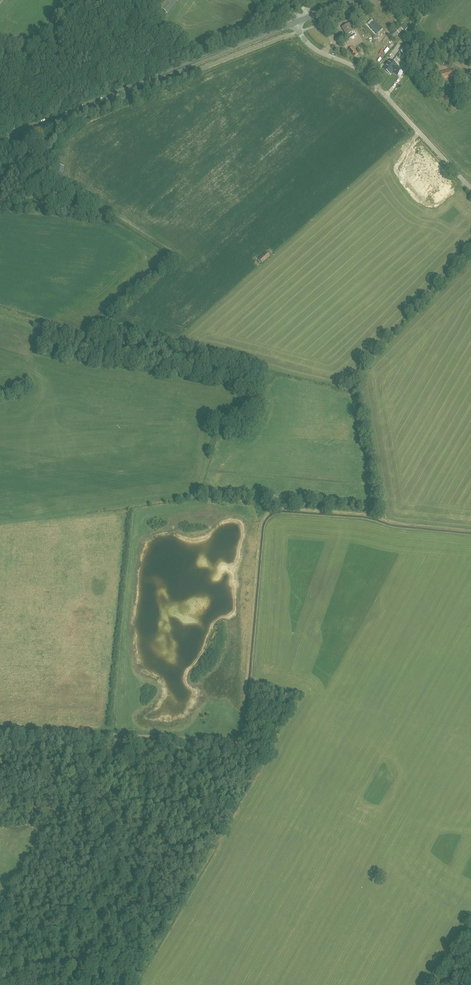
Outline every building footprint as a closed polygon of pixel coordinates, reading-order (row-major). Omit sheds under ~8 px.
[(168,14),(178,2),(175,0),(165,0),(159,7),(168,14)] [(374,22),(369,26),(376,34),(381,30),(374,22)] [(404,22),(400,25),(406,30),(409,27),(404,22)] [(347,35),(347,36),(354,32),(350,24),(343,28),(346,33),(342,35),(343,37),(347,35)] [(395,29),(396,30),(390,35),(394,39),(399,33),(400,34),(404,30),(399,26),(395,29)] [(408,48),(405,45),(404,46),(400,50),(403,53),(408,48)] [(359,53),(353,47),(349,50),(355,57),(359,53)] [(391,60),(384,69),(391,74),(393,71),(398,75),(402,69),(397,66),(398,65),(391,60)] [(442,79),(455,76),(454,69),(441,73),(442,79)] [(64,167),(56,165),(53,177),(61,179),(64,167)] [(123,345),(133,347),(134,341),(132,341),(132,340),(129,339),(129,342),(124,341),(123,345)]
